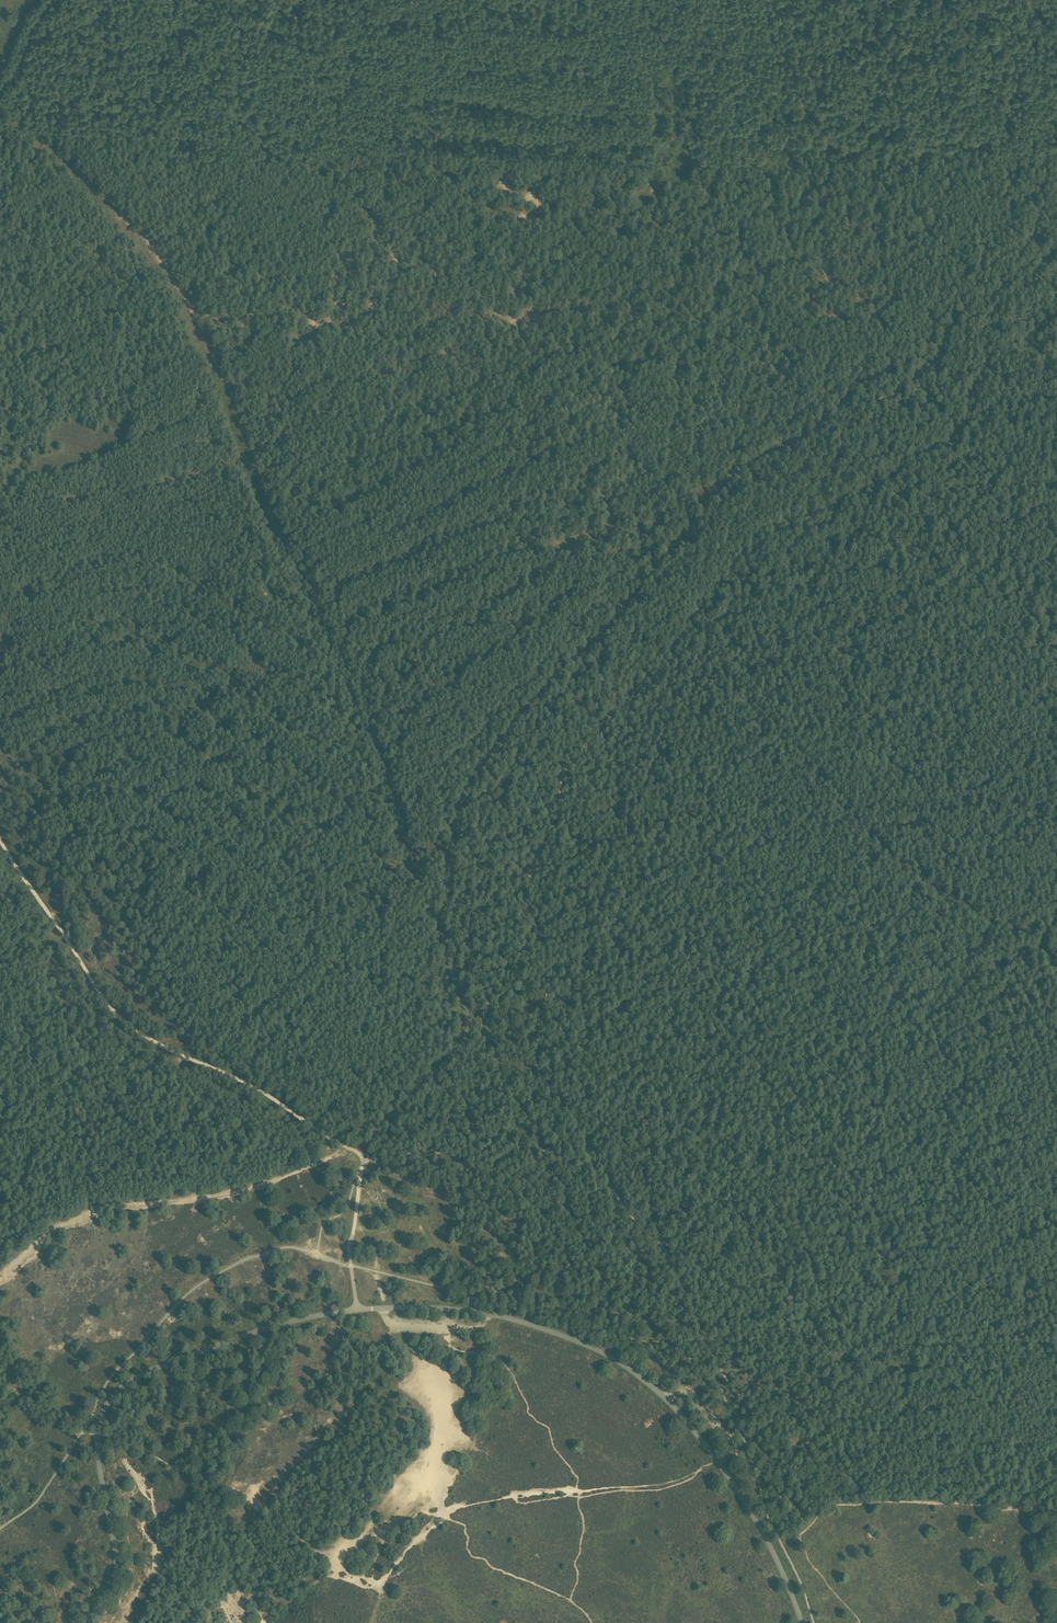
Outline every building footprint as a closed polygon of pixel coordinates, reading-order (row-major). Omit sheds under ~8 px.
[(347,255),(349,266),(355,265),(353,254),(347,255)] [(832,264),(826,257),(822,260),(828,267),(832,264)]
